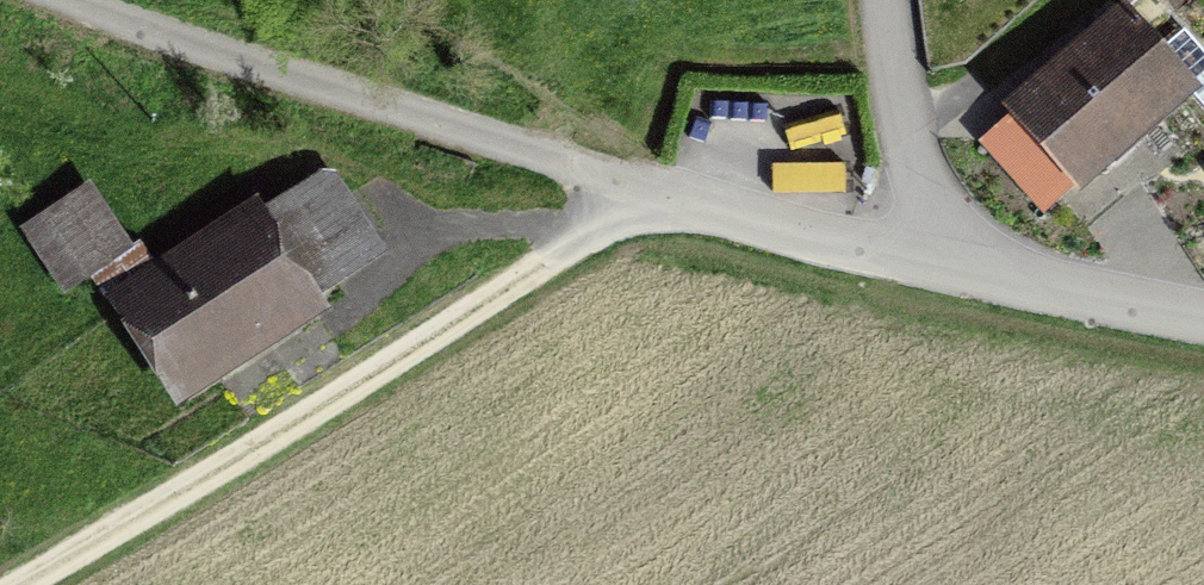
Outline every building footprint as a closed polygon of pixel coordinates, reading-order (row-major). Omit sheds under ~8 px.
[(1079,180),(1187,87),(1203,107),(1203,51),(1185,29),(1157,53),(1125,16),(1016,109),(1079,180)] [(314,182),(125,302),(180,388),(310,304),(381,251),(343,192),(326,201),(314,182)] [(87,189),(27,228),(66,288),(91,272),(105,293),(140,270),(87,189)]
